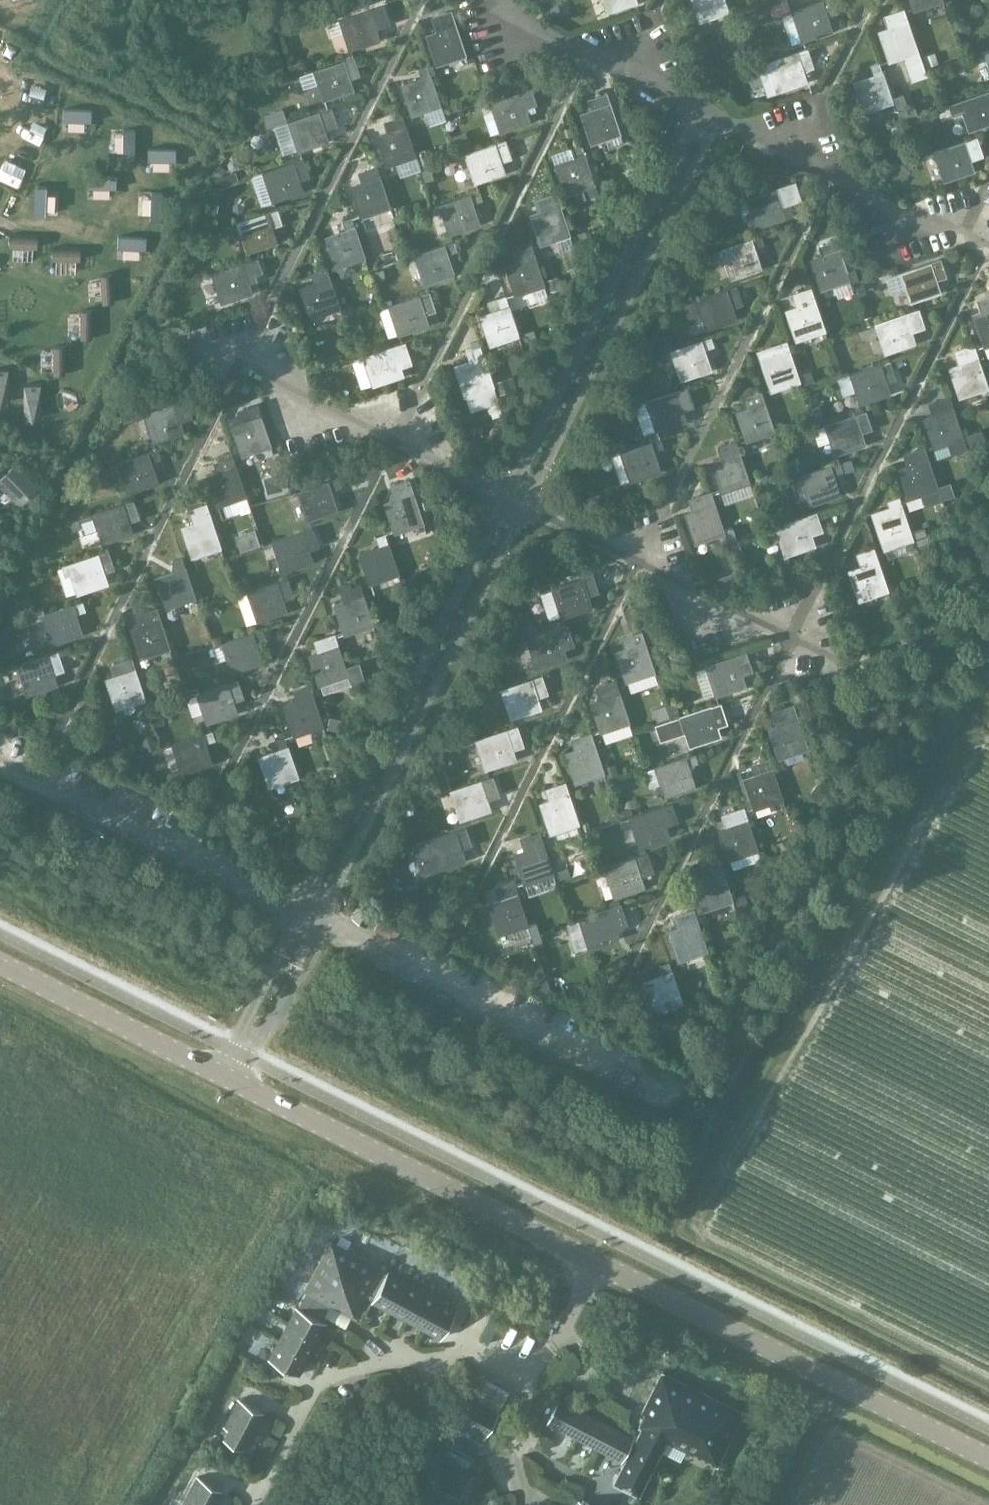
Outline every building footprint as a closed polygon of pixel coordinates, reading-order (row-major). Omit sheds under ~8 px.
[(635,0),(603,0),(607,10),(635,0)] [(699,20),(727,11),(724,0),(692,0),(699,20)] [(823,11),(834,7),(831,0),(824,0),(791,11),(801,39),(829,29),(823,11)] [(914,9),(941,0),(911,0),(914,9)] [(382,6),(340,20),(349,47),(378,37),(374,26),(387,21),(382,6)] [(885,27),(876,30),(887,63),(901,58),(909,81),(925,76),(917,50),(903,11),(902,8),(881,15),(885,27)] [(437,63),(464,54),(450,12),(432,18),(437,32),(427,36),(437,63)] [(767,61),(757,64),(766,90),(770,92),(777,90),(805,80),(799,61),(809,58),(806,48),(767,61)] [(352,57),(313,70),(323,98),(350,89),(347,79),(352,77),(349,68),(355,66),(352,57)] [(873,76),(854,83),(864,111),(893,101),(879,62),(869,65),(873,76)] [(421,79),(402,85),(411,114),(439,105),(426,66),(417,69),(421,79)] [(528,121),(522,103),(532,99),(529,90),(491,103),(500,131),(528,121)] [(947,105),(950,116),(963,112),(969,128),(988,122),(988,91),(947,105)] [(600,108),(581,114),(591,142),(619,133),(606,94),(596,97),(600,108)] [(330,108),(288,121),(297,149),(326,140),(322,130),(336,126),(330,108)] [(395,130),(376,136),(386,164),(414,155),(400,115),(392,118),(395,130)] [(974,138),(934,151),(944,179),(972,170),(969,159),(979,155),(974,138)] [(502,172),(496,153),(507,150),(504,141),(465,154),(474,182),(502,172)] [(575,159),(556,165),(565,193),(593,183),(580,144),(571,147),(575,159)] [(302,159),(262,172),(271,200),(300,190),(297,180),(302,178),(299,169),(305,167),(302,159)] [(361,183),(351,187),(361,215),(388,205),(375,166),(366,169),(368,175),(359,178),(361,183)] [(786,185),(746,198),(755,226),(784,216),(791,214),(788,204),(792,202),(786,185)] [(477,223),(470,203),(481,200),(479,191),(440,204),(449,232),(477,223)] [(549,209),(531,215),(540,243),(568,234),(555,195),(546,198),(549,209)] [(277,209),(237,222),(246,250),(275,241),(271,231),(277,229),(274,220),(279,218),(277,209)] [(345,231),(326,238),(335,266),(364,256),(350,217),(341,220),(345,231)] [(758,267),(752,248),(763,245),(760,236),(720,249),(730,277),(758,267)] [(820,255),(809,259),(819,289),(821,288),(850,279),(836,240),(827,243),(828,248),(819,251),(820,255)] [(451,273),(445,255),(456,251),(453,242),(414,255),(423,282),(451,273)] [(524,260),(506,266),(515,294),(543,284),(530,245),(521,249),(524,260)] [(249,291),(243,272),(254,269),(251,260),(212,272),(221,300),(249,291)] [(900,273),(910,302),(939,292),(935,280),(940,278),(938,271),(943,269),(939,260),(900,273)] [(320,282),(300,288),(310,316),(338,307),(325,268),(316,271),(320,282)] [(734,286),(696,300),(705,328),(733,318),(729,307),(740,304),(737,295),(734,286)] [(795,306),(783,310),(793,340),(797,339),(824,329),(811,290),(810,287),(791,294),(795,306)] [(426,324),(419,305),(431,301),(428,292),(389,306),(398,333),(426,324)] [(500,310),(481,317),(490,344),(518,335),(505,296),(496,299),(500,310)] [(918,309),(876,324),(886,352),(914,342),(910,332),(924,327),(918,309)] [(975,317),(984,345),(988,344),(988,313),(975,317)] [(708,368),(702,349),(713,345),(710,336),(671,350),(681,378),(708,368)] [(800,380),(786,340),(758,350),(771,389),(800,380)] [(403,343),(363,356),(373,384),(401,375),(398,367),(410,363),(403,343)] [(974,345),(955,351),(960,364),(950,367),(959,396),(987,386),(974,345)] [(474,360),(455,367),(464,395),(492,385),(479,347),(471,350),(474,360)] [(889,393),(883,374),(894,370),(891,360),(851,373),(861,402),(889,393)] [(684,387),(646,401),(655,429),(683,419),(679,408),(691,404),(685,387),(684,387)] [(751,407),(737,412),(747,440),(775,431),(761,390),(752,393),(747,395),(751,407)] [(933,416),(925,418),(934,447),(947,442),(951,453),(966,448),(949,396),(935,401),(937,407),(931,409),(933,416)] [(181,430),(175,411),(185,408),(182,399),(143,412),(152,440),(181,430)] [(240,416),(230,419),(242,455),(270,445),(257,406),(238,412),(240,416)] [(865,444),(858,425),(869,421),(866,412),(827,425),(837,454),(865,444)] [(658,469),(652,451),(663,447),(660,438),(620,451),(630,479),(658,469)] [(723,459),(712,463),(721,492),(750,482),(736,442),(719,448),(723,459)] [(909,466),(901,469),(910,497),(925,493),(928,502),(942,498),(938,488),(925,448),(911,452),(913,458),(907,460),(909,466)] [(156,481),(149,462),(160,459),(157,450),(118,463),(127,490),(156,481)] [(219,473),(208,477),(217,505),(245,496),(232,456),(222,459),(215,462),(219,473)] [(839,494),(833,476),(845,472),(841,462),(802,475),(811,503),(839,494)] [(17,463),(5,474),(0,469),(0,486),(19,505),(39,485),(17,463)] [(336,510),(330,491),(341,487),(338,478),(299,491),(308,519),(336,510)] [(395,499),(384,503),(394,531),(423,521),(408,480),(390,487),(395,499)] [(697,511),(687,514),(696,542),(724,532),(711,493),(711,492),(693,498),(697,511)] [(892,507),(873,513),(875,519),(885,548),(912,539),(913,539),(910,530),(900,499),(900,498),(890,501),(892,507)] [(92,513),(68,521),(71,530),(80,527),(82,534),(98,529),(102,541),(130,532),(127,521),(132,519),(130,511),(134,509),(135,509),(132,500),(92,513)] [(193,524),(184,527),(193,555),(220,546),(206,507),(205,504),(188,510),(193,524)] [(810,534),(821,530),(815,512),(776,526),(786,554),(814,545),(810,534)] [(913,539),(912,539),(915,548),(928,544),(923,526),(910,530),(913,539)] [(311,561),(305,542),(316,539),(312,529),(274,541),(284,570),(311,561)] [(378,547),(359,553),(369,582),(397,572),(384,533),(375,537),(378,547)] [(863,566),(850,570),(860,599),(888,589),(875,549),(859,554),(863,566)] [(106,583),(99,563),(109,560),(106,551),(67,564),(77,592),(106,583)] [(176,571),(157,578),(166,606),(195,596),(182,557),(172,561),(176,571)] [(590,606),(584,587),(595,583),(592,575),(553,588),(562,615),(590,606)] [(285,611),(279,592),(291,588),(288,579),(248,592),(257,620),(285,611)] [(345,602),(335,605),(345,633),(372,624),(359,585),(351,588),(350,583),(340,587),(345,602)] [(80,633),(74,614),(85,610),(82,601),(42,614),(51,642),(80,633)] [(139,625),(131,628),(141,657),(169,648),(156,608),(147,611),(136,615),(139,625)] [(565,657),(558,638),(570,634),(567,625),(527,638),(536,667),(565,657)] [(261,662),(255,642),(265,639),(262,629),(223,642),(232,671),(261,662)] [(636,646),(618,652),(627,680),(655,671),(642,631),(633,634),(636,646)] [(316,654),(310,656),(323,693),(351,684),(347,674),(343,661),(334,635),(313,642),(316,654)] [(54,684),(48,665),(60,661),(57,652),(17,665),(26,693),(54,684)] [(746,653),(707,666),(717,694),(745,684),(741,674),(752,671),(749,662),(746,653)] [(115,676),(107,679),(116,706),(144,697),(131,659),(122,662),(112,665),(115,676)] [(360,664),(349,667),(355,686),(366,682),(360,664)] [(539,707),(533,689),(545,685),(542,676),(503,689),(512,716),(539,707)] [(236,712),(230,693),(241,690),(238,681),(198,694),(207,722),(236,712)] [(592,704),(601,731),(629,722),(616,681),(598,687),(602,701),(592,704)] [(294,691),(298,702),(284,707),(294,734),(322,725),(309,686),(294,691)] [(722,702),(657,724),(661,737),(686,729),(691,744),(720,734),(717,724),(728,721),(722,702)] [(778,727),(770,729),(779,757),(807,748),(794,709),(792,705),(773,711),(778,727)] [(517,725),(477,739),(486,767),(515,758),(511,748),(523,744),(517,725)] [(210,763),(204,744),(215,740),(212,731),(173,744),(182,772),(210,763)] [(576,751),(567,754),(576,782),(604,773),(591,733),(581,736),(583,742),(574,745),(576,751)] [(278,751),(259,757),(269,785),(297,775),(284,737),(274,740),(278,751)] [(694,784),(688,766),(698,763),(695,753),(656,766),(665,794),(694,784)] [(763,774),(745,780),(754,808),(782,799),(769,759),(760,762),(763,774)] [(490,776),(451,789),(460,817),(489,808),(485,798),(497,794),(494,784),(493,784),(490,776)] [(550,800),(541,803),(551,832),(578,823),(565,784),(557,786),(546,790),(550,800)] [(668,835),(662,817),(673,813),(670,804),(630,817),(640,845),(668,835)] [(729,827),(720,830),(729,858),(757,849),(744,810),(743,809),(725,815),(729,827)] [(463,859),(457,840),(468,836),(465,827),(415,843),(425,871),(463,859)] [(526,851),(516,854),(525,882),(553,873),(541,834),(541,833),(532,836),(531,835),(521,838),(526,851)] [(609,866),(606,867),(615,895),(643,886),(640,876),(652,872),(649,863),(651,863),(648,853),(609,866)] [(706,877),(695,881),(704,909),(732,900),(721,866),(718,858),(702,863),(706,877)] [(503,899),(490,903),(499,932),(527,923),(514,885),(514,883),(500,888),(503,899)] [(580,918),(576,919),(585,947),(589,945),(597,943),(617,936),(614,927),(626,923),(623,914),(620,905),(619,905),(617,900),(608,903),(610,908),(580,918)] [(669,931),(673,943),(679,959),(706,951),(693,911),(684,914),(688,925),(669,931)] [(663,976),(644,982),(653,1010),(681,1001),(668,962),(660,965),(663,976)] [(306,1291),(297,1307),(320,1320),(328,1303),(350,1315),(358,1299),(361,1301),(364,1295),(371,1299),(385,1272),(378,1268),(379,1266),(330,1240),(304,1290),(306,1291)] [(387,1270),(386,1272),(385,1272),(371,1299),(370,1301),(386,1309),(402,1279),(387,1270)] [(420,1288),(402,1279),(386,1309),(404,1319),(420,1288)] [(422,1328),(438,1298),(420,1288),(404,1319),(422,1328)] [(455,1307),(438,1298),(422,1328),(439,1337),(455,1307)] [(325,1322),(320,1320),(297,1307),(295,1306),(287,1323),(316,1339),(325,1322)] [(307,1356),(316,1339),(287,1323),(277,1341),(307,1356)] [(268,1358),(298,1374),(307,1356),(277,1341),(268,1358)] [(630,1435),(619,1458),(626,1462),(649,1473),(665,1440),(714,1464),(740,1411),(662,1372),(644,1408),(648,1410),(640,1422),(644,1424),(637,1438),(630,1435)] [(497,1411),(465,1394),(453,1417),(485,1434),(497,1411)] [(238,1398),(222,1427),(227,1430),(223,1439),(243,1450),(264,1413),(241,1400),(238,1398)] [(558,1399),(546,1422),(572,1435),(583,1412),(558,1399)] [(608,1424),(583,1412),(572,1435),(597,1447),(608,1424)] [(608,1424),(597,1447),(619,1458),(630,1435),(608,1424)] [(626,1462),(616,1481),(639,1492),(649,1473),(626,1462)] [(181,1504),(182,1504),(213,1504),(222,1490),(211,1484),(197,1476),(181,1504)]
